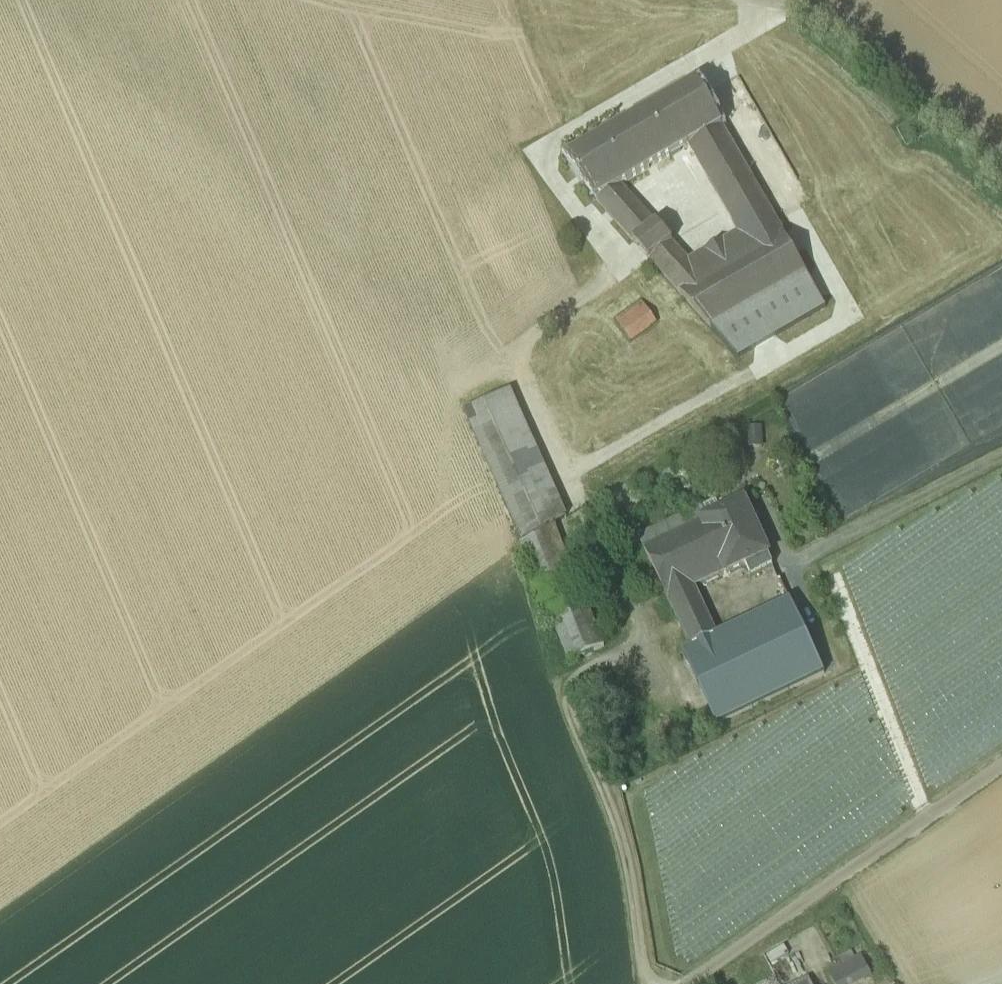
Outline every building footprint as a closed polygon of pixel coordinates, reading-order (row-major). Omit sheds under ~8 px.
[(652,251),(760,366),(841,311),(716,97),(580,163),(652,251)] [(653,309),(629,329),(643,346),(668,326),(653,309)] [(528,401),(482,420),(582,662),(629,643),(528,401)] [(660,553),(738,730),(844,683),(807,601),(733,634),(716,595),(788,563),(764,507),(660,553)] [(777,605),(777,582),(767,582),(767,605),(777,605)] [(782,945),(765,955),(770,963),(787,954),(782,945)] [(870,976),(858,954),(825,971),(832,983),(853,983),(870,976)]
